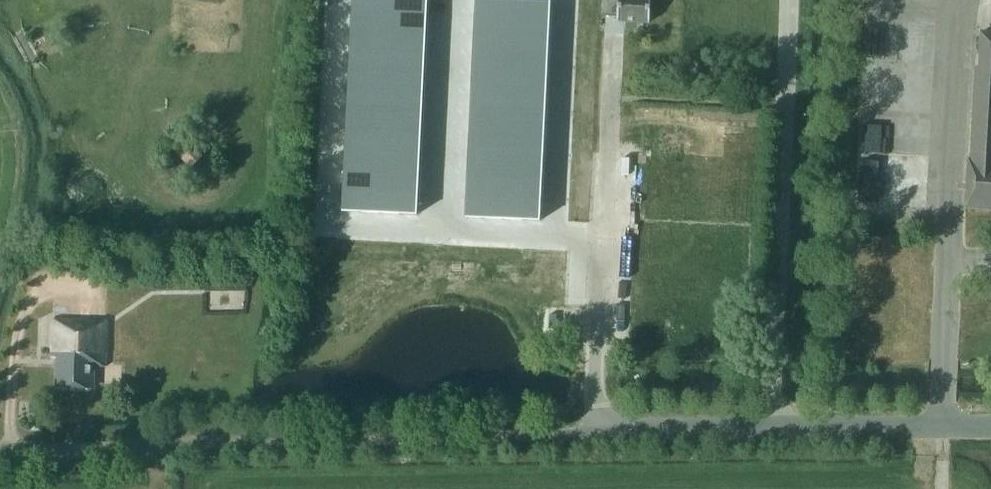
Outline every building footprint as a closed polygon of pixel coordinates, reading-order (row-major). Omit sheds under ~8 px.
[(343,211),(417,215),(428,0),(353,0),(343,211)] [(466,217),(540,221),(551,0),(540,0),(477,0),(466,217)] [(618,13),(617,18),(649,19),(650,0),(618,0),(618,13)] [(964,206),(964,210),(990,211),(990,35),(981,35),(980,70),(975,70),(971,162),(966,161),(964,206)] [(649,56),(649,66),(661,66),(661,56),(649,56)] [(192,173),(206,160),(194,148),(181,160),(192,173)] [(632,176),(640,176),(640,154),(632,154),(632,176)] [(246,288),(246,277),(225,277),(225,289),(246,288)] [(52,358),(57,358),(57,386),(94,388),(94,366),(106,366),(107,321),(101,321),(101,322),(92,321),(92,320),(53,319),(52,358)]
